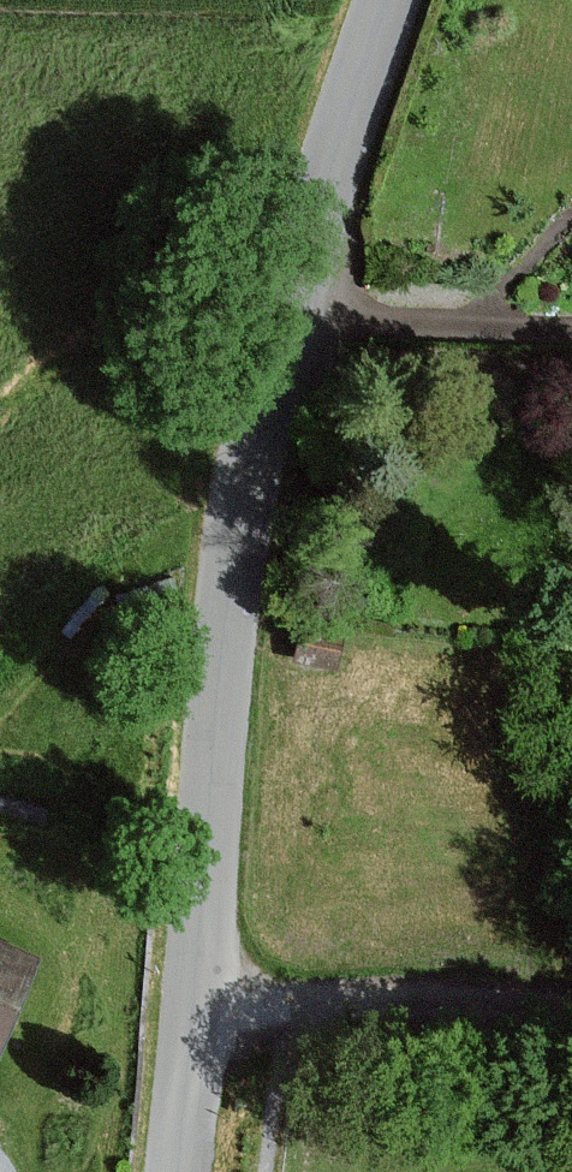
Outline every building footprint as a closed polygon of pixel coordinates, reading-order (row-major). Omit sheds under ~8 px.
[(40,963),(0,945),(0,1054),(40,963)]
